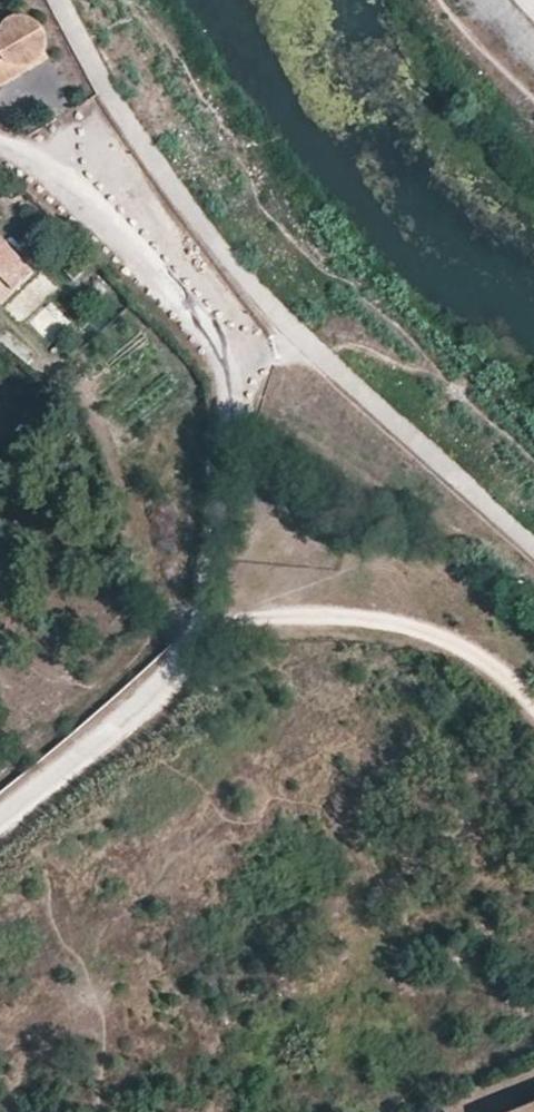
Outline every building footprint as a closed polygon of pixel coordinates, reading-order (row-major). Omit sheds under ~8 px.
[(35,62),(41,56),(45,48),(47,40),(45,32),(41,24),(35,19),(27,15),(19,15),(11,17),(3,21),(0,26),(0,55),(3,59),(11,64),(19,66),(27,65),(35,62)] [(3,59),(0,61),(0,88),(51,58),(45,48),(41,56),(35,62),(27,65),(19,66),(11,64),(3,59)] [(18,198),(25,191),(15,184),(10,191),(18,198)] [(0,243),(0,269),(18,288),(37,269),(6,238),(0,243)]
